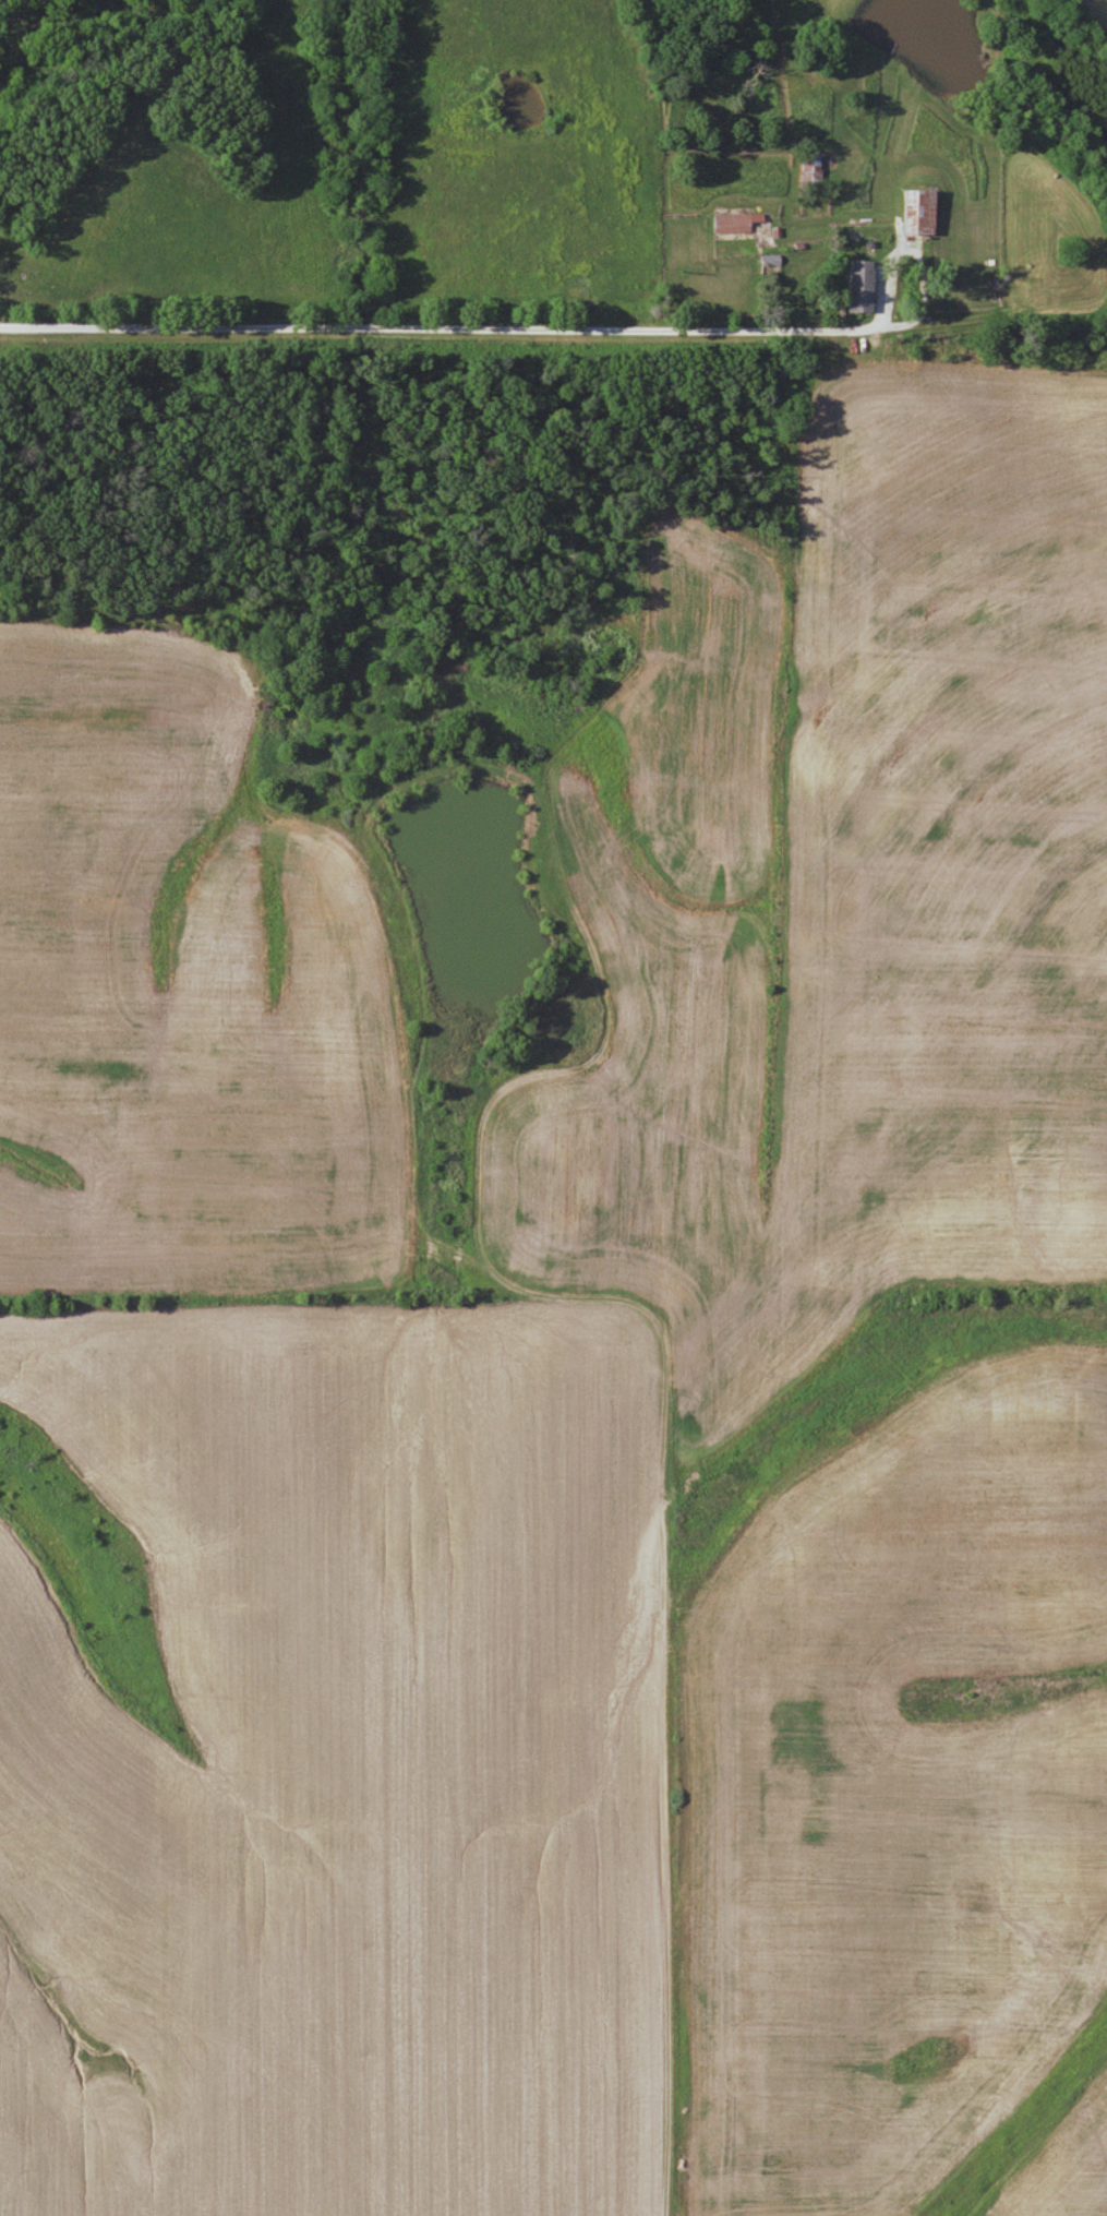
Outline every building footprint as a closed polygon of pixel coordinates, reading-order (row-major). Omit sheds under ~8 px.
[(821,154),(801,154),(801,195),(821,195),(821,154)] [(935,190),(905,190),(905,236),(935,236),(935,190)] [(713,237),(766,237),(766,214),(713,214),(713,237)] [(872,261),(848,261),(848,314),(872,314),(872,261)]
